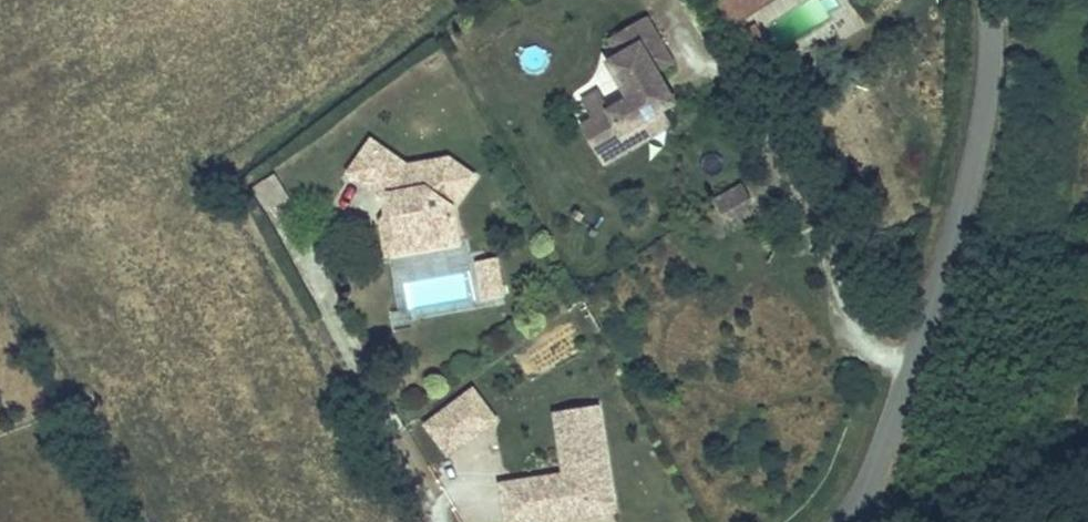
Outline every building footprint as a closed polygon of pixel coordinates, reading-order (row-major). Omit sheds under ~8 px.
[(666,58),(659,47),(673,37),(648,0),(637,0),(610,18),(622,35),(625,40),(614,48),(634,77),(616,89),(604,72),(587,83),(599,101),(588,108),(606,135),(652,102),(649,97),(668,85),(672,82),(659,62),(666,58)] [(748,16),(773,0),(738,0),(748,16)] [(765,19),(779,42),(830,12),(823,0),(797,0),(765,19)] [(622,35),(611,42),(614,48),(625,40),(622,35)] [(659,62),(672,82),(679,77),(666,58),(659,62)] [(606,135),(612,144),(678,100),(668,85),(649,97),(652,102),(606,135)] [(367,137),(346,167),(380,191),(387,190),(390,208),(383,209),(378,216),(381,234),(421,227),(424,240),(453,235),(447,202),(468,172),(444,154),(403,162),(367,137)] [(279,177),(270,163),(251,175),(260,189),(279,177)] [(762,169),(734,187),(754,188),(762,169)] [(263,195),(282,183),(279,177),(260,189),(263,195)] [(387,190),(380,191),(383,209),(390,208),(387,190)] [(421,227),(381,234),(383,247),(424,240),(421,227)] [(499,288),(493,252),(474,256),(480,291),(499,288)] [(445,444),(492,410),(470,381),(424,415),(445,444)] [(609,486),(594,392),(551,398),(560,451),(566,450),(568,461),(561,462),(522,468),(529,510),(544,507),(542,490),(560,487),(561,493),(609,486)] [(568,461),(566,450),(560,451),(561,462),(568,461)] [(529,510),(522,468),(498,472),(505,514),(529,510)] [(544,507),(610,497),(609,486),(561,493),(560,487),(542,490),(544,507)]
